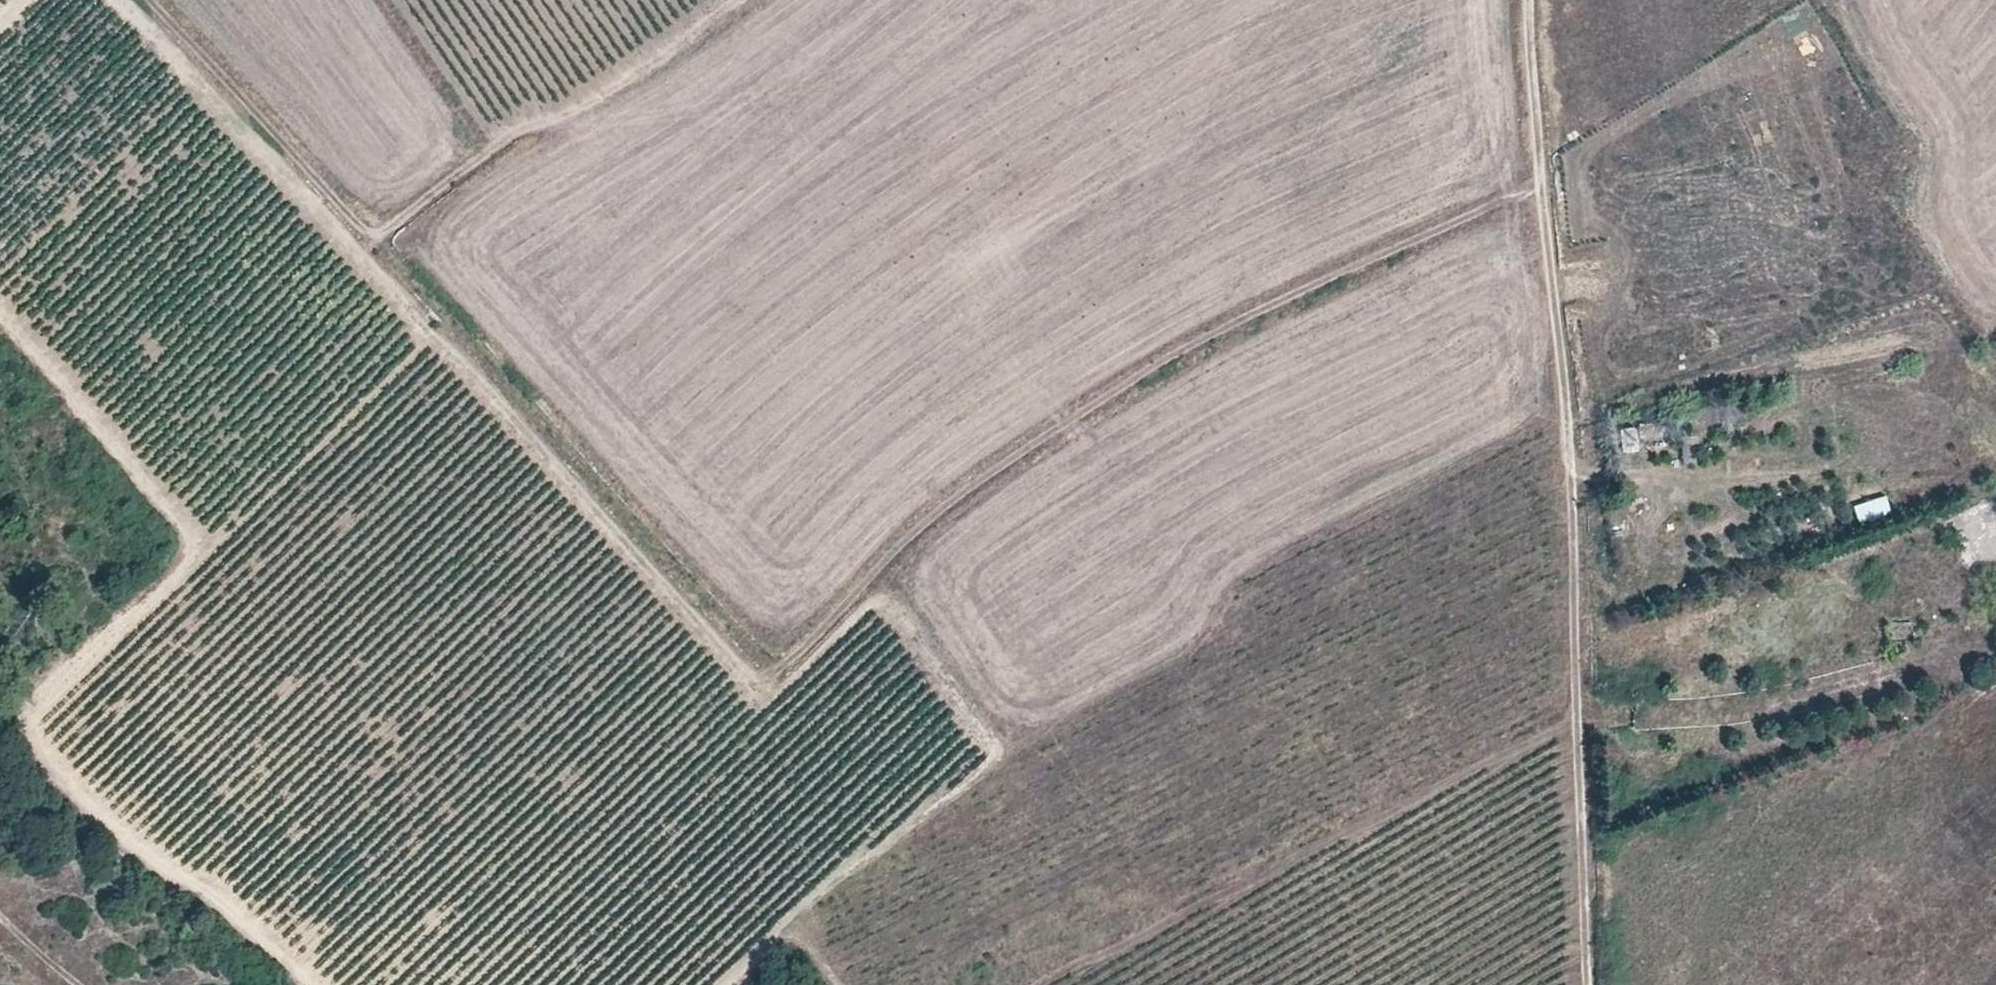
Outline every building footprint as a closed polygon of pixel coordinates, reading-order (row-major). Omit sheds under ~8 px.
[(1662,420),(1619,426),(1622,452),(1640,450),(1639,437),(1664,434),(1662,420)]
